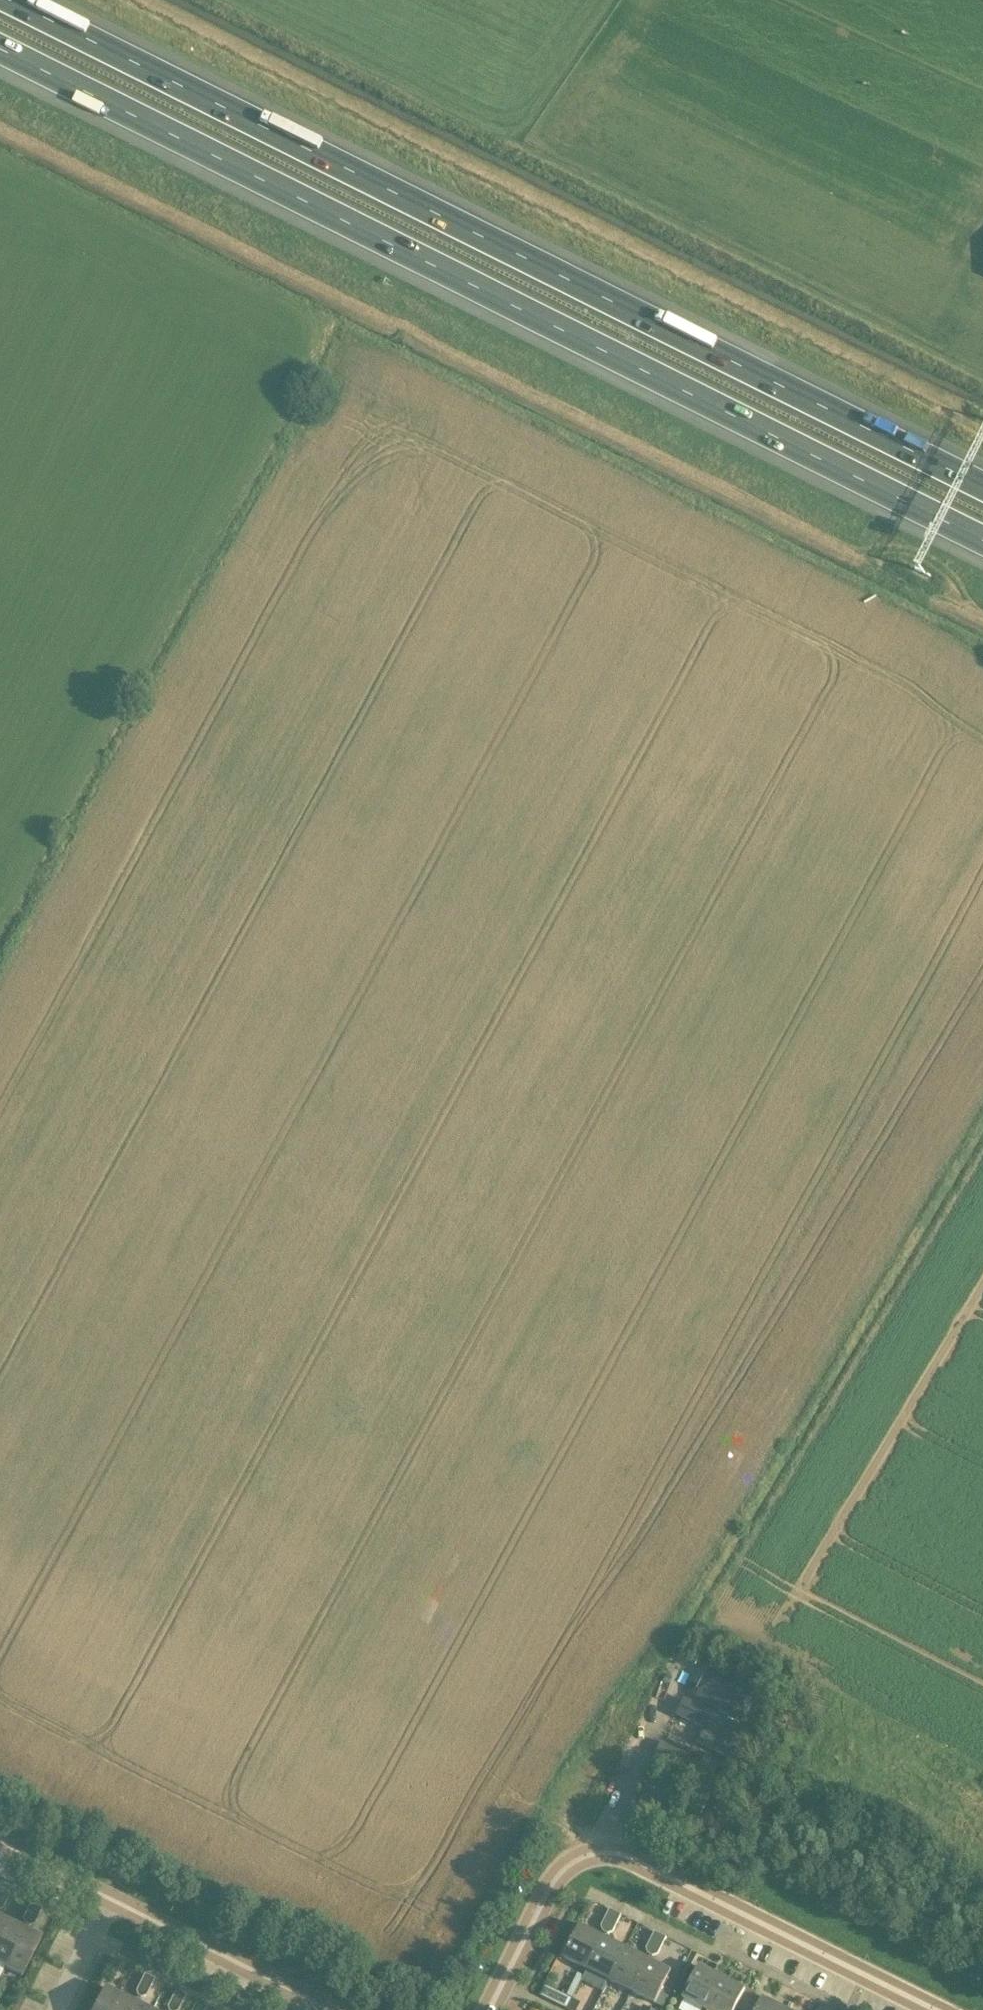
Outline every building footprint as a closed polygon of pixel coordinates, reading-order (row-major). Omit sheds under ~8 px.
[(698,1667),(682,1698),(749,1733),(765,1702),(698,1667)] [(681,1700),(663,1736),(703,1755),(720,1719),(681,1700)] [(645,1773),(627,1808),(690,1840),(708,1806),(645,1773)] [(5,1902),(9,1894),(0,1889),(0,1900),(5,1902)] [(25,1912),(37,1918),(41,1909),(29,1903),(25,1912)] [(604,1918),(616,1924),(621,1914),(609,1908),(604,1918)] [(37,1918),(25,1912),(22,1918),(24,1924),(29,1926),(34,1924),(37,1918)] [(9,1922),(0,1917),(0,1939),(9,1922)] [(616,1924),(604,1918),(601,1926),(602,1931),(607,1933),(612,1931),(616,1924)] [(0,1939),(0,1966),(5,1969),(24,1929),(9,1922),(0,1939)] [(579,1925),(563,1957),(586,1969),(602,1936),(579,1925)] [(24,1929),(5,1969),(21,1977),(41,1937),(24,1929)] [(649,1941),(661,1947),(666,1937),(654,1931),(649,1941)] [(602,1936),(586,1969),(609,1980),(625,1948),(602,1936)] [(661,1947),(649,1941),(646,1948),(647,1953),(652,1956),(657,1954),(661,1947)] [(625,1948),(609,1980),(632,1991),(648,1959),(625,1948)] [(648,1959),(632,1991),(644,1998),(655,2003),(671,1971),(648,1959)] [(706,2009),(722,1978),(699,1966),(696,1971),(689,1985),(683,1998),(706,2009)] [(682,1981),(689,1985),(696,1971),(689,1967),(682,1981)] [(671,1971),(655,2003),(663,2007),(679,1975),(671,1971)] [(139,1983),(149,1988),(154,1979),(144,1974),(139,1983)] [(753,1993),(745,1989),(722,1978),(706,2009),(707,2009),(735,2009),(737,2009),(745,2009),(753,1993)] [(137,1996),(140,1998),(145,1996),(149,1988),(139,1983),(135,1991),(137,1996)] [(92,2009),(113,2009),(120,1995),(103,1987),(92,2009)] [(186,1994),(175,1989),(170,1999),(181,2004),(186,1994)] [(786,2009),(762,1997),(753,1993),(745,2009),(786,2009)] [(113,2009),(132,2009),(136,2003),(120,1995),(113,2009)] [(181,2004),(170,1999),(167,2007),(168,2009),(178,2009),(181,2004)] [(580,2004),(572,1999),(567,2009),(569,2009),(577,2009),(580,2004)]
